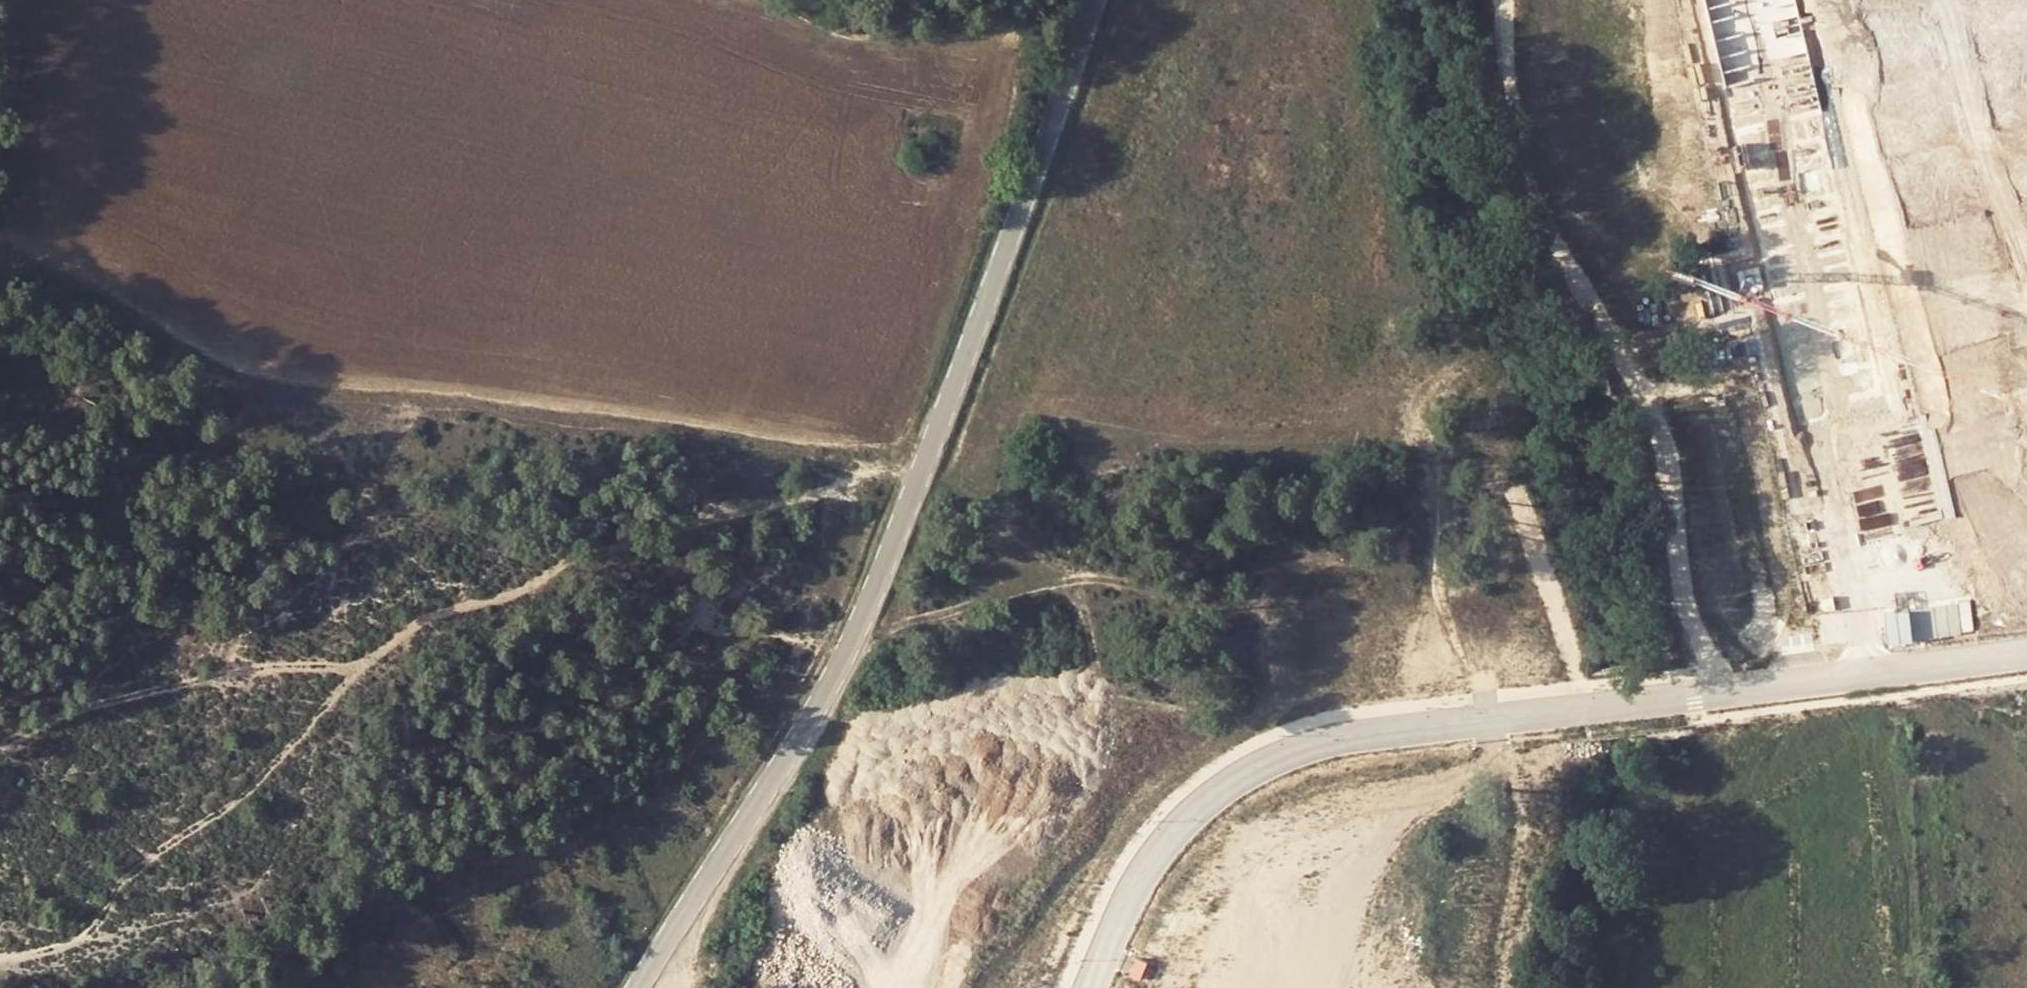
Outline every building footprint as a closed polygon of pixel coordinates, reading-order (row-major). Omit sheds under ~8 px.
[(1724,88),(1809,67),(1793,0),(1703,0),(1724,88)] [(1818,114),(1746,134),(1779,258),(1851,238),(1818,114)] [(1854,286),(1782,305),(1816,429),(1888,410),(1854,286)] [(1137,958),(1129,978),(1140,983),(1148,963),(1137,958)]
